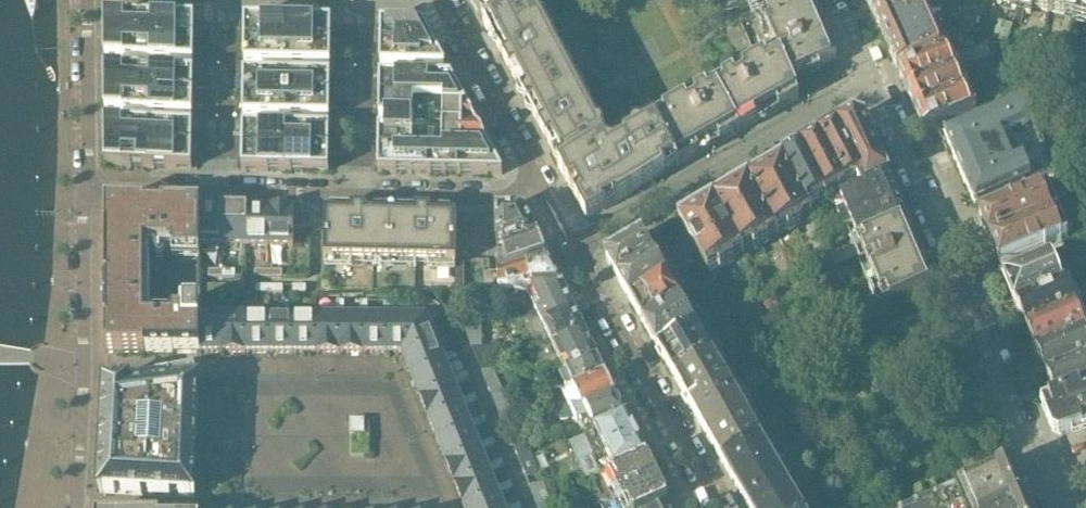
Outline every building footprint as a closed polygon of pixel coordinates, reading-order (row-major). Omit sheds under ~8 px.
[(470,3),(482,25),(527,0),(476,0),(470,3)] [(556,34),(538,0),(527,0),(482,25),(558,167),(604,143),(602,140),(604,136),(601,131),(597,129),(596,127),(604,123),(556,34)] [(579,0),(564,0),(578,27),(590,20),(579,0)] [(751,4),(753,3),(753,6),(757,16),(794,0),(750,0),(751,4)] [(776,53),(788,81),(789,80),(836,60),(827,38),(818,42),(814,32),(817,31),(812,19),(817,17),(810,0),(794,0),(757,16),(758,17),(760,17),(776,53)] [(895,0),(865,0),(872,14),(896,4),(895,0)] [(1020,4),(1049,11),(1051,0),(1021,0),(1020,4)] [(1049,11),(1077,17),(1082,0),(1051,0),(1049,11)] [(1077,17),(1085,19),(1085,0),(1082,0),(1077,17)] [(908,19),(902,5),(896,4),(872,14),(879,31),(908,19)] [(935,31),(926,11),(908,19),(879,31),(888,52),(935,31)] [(195,21),(104,19),(104,63),(104,72),(104,116),(104,125),(104,169),(149,169),(191,170),(192,170),(244,171),(328,173),(329,129),(329,120),(330,76),(330,67),(331,23),(246,22),(195,21)] [(445,68),(422,25),(380,24),(379,68),(445,68)] [(952,40),(955,47),(972,40),(970,32),(958,29),(960,37),(952,40)] [(935,31),(888,52),(897,72),(944,52),(935,31)] [(944,52),(897,72),(905,92),(952,72),(958,70),(954,62),(949,64),(944,52)] [(776,53),(713,88),(738,134),(758,123),(753,115),(762,110),(764,113),(775,107),(778,112),(798,100),(789,80),(788,81),(776,53)] [(1029,63),(1029,64),(1022,66),(1031,86),(1052,77),(1029,63)] [(952,72),(905,92),(914,113),(961,93),(966,90),(964,86),(962,81),(957,83),(952,72)] [(502,176),(450,79),(379,77),(378,121),(383,121),(383,130),(378,130),(377,174),(502,176)] [(719,145),(738,134),(713,88),(652,122),(654,125),(678,168),(698,156),(696,151),(707,145),(705,142),(715,137),(719,145)] [(961,93),(914,113),(923,133),(974,111),(970,102),(965,104),(961,93)] [(1053,174),(1023,103),(944,136),(974,208),(1026,186),(1039,180),(1053,174)] [(1075,158),(1059,115),(1049,120),(1066,162),(1075,158)] [(852,119),(834,129),(866,188),(887,179),(863,122),(852,119)] [(586,221),(676,169),(678,168),(654,125),(641,132),(637,130),(632,133),(630,137),(608,150),(604,143),(558,167),(586,221)] [(834,129),(817,139),(842,187),(842,186),(855,180),(860,191),(866,188),(834,129)] [(817,139),(799,149),(823,197),(842,187),(817,139)] [(781,160),(781,161),(804,206),(823,197),(799,149),(781,159),(781,160)] [(781,161),(757,174),(747,180),(776,231),(786,225),(789,231),(803,223),(800,217),(808,212),(804,206),(781,161)] [(887,179),(866,188),(860,191),(834,203),(838,214),(836,216),(839,224),(895,198),(887,179)] [(747,180),(722,194),(712,200),(741,250),(750,245),(754,251),(769,242),(766,236),(776,231),(747,180)] [(1043,190),(1039,180),(1026,186),(1030,195),(1043,190)] [(1043,190),(1030,195),(982,216),(982,217),(978,218),(990,247),(1056,220),(1043,190)] [(895,198),(839,224),(842,232),(844,232),(850,244),(904,218),(895,198)] [(712,200),(687,214),(677,220),(705,270),(716,264),(720,270),(735,262),(731,255),(741,250),(712,200)] [(519,506),(498,496),(496,489),(490,474),(487,468),(481,452),(478,446),(472,431),(470,424),(463,409),(461,402),(455,387),(452,381),(446,365),(443,359),(428,321),(427,318),(422,318),(390,318),(385,318),(383,318),(367,318),(360,318),(344,318),(339,318),(336,318),(315,318),(292,318),(269,318),(245,318),(222,318),(199,318),(199,308),(199,287),(199,280),(199,258),(199,246),(199,210),(143,209),(106,209),(105,225),(105,356),(198,356),(218,355),(247,355),(246,507),(520,507),(519,506)] [(222,210),(199,210),(199,246),(222,247),(222,210)] [(222,210),(222,247),(245,247),(246,211),(222,210)] [(246,211),(245,247),(268,248),(269,211),(246,211)] [(269,211),(268,248),(293,248),(293,229),(293,216),(293,211),(269,211)] [(391,213),(353,212),(325,211),(324,264),(391,265),(391,213)] [(456,214),(391,213),(391,265),(455,266),(456,214)] [(523,215),(496,215),(497,247),(504,247),(506,252),(537,240),(523,215)] [(293,216),(293,229),(310,229),(310,216),(293,216)] [(904,218),(850,244),(877,308),(932,284),(923,263),(918,265),(909,244),(914,241),(904,218)] [(1065,241),(1056,220),(990,247),(999,269),(1065,241)] [(607,262),(616,280),(653,259),(641,238),(608,257),(607,262)] [(506,262),(497,265),(497,270),(497,273),(497,278),(547,259),(537,240),(506,252),(506,253),(503,254),(506,262)] [(681,244),(669,251),(676,263),(688,256),(681,244)] [(1068,280),(1077,276),(1064,248),(1050,254),(1003,274),(1002,275),(1014,303),(1068,280)] [(830,255),(814,264),(817,271),(833,263),(830,255)] [(547,259),(497,278),(497,290),(525,289),(561,287),(547,259)] [(653,259),(616,280),(628,300),(665,279),(661,273),(653,259)] [(839,276),(833,263),(817,271),(814,264),(810,266),(816,278),(823,275),(827,282),(839,276)] [(665,279),(628,300),(640,322),(678,301),(682,298),(671,276),(665,279)] [(1068,280),(1014,303),(1024,326),(1078,303),(1068,280)] [(536,309),(524,313),(526,319),(540,319),(541,319),(571,304),(563,286),(561,287),(525,289),(536,309)] [(678,301),(640,322),(657,352),(695,331),(678,301)] [(431,302),(422,302),(422,318),(427,318),(435,305),(431,302)] [(1024,326),(1034,350),(1085,328),(1085,321),(1078,303),(1024,326)] [(526,319),(520,319),(533,346),(553,345),(584,331),(576,313),(571,304),(541,319),(540,319),(526,319)] [(435,305),(427,318),(428,321),(442,316),(438,307),(435,305)] [(480,347),(480,320),(463,321),(474,347),(480,347)] [(695,331),(657,352),(663,361),(674,380),(720,353),(704,326),(695,331)] [(1034,350),(1044,374),(1085,357),(1085,328),(1034,350)] [(553,345),(533,346),(544,368),(564,367),(595,353),(592,348),(584,331),(553,345)] [(728,349),(743,376),(755,370),(739,343),(728,349)] [(496,370),(490,356),(502,356),(501,347),(474,348),(484,371),(496,370)] [(457,353),(443,359),(446,365),(460,360),(457,353)] [(564,367),(544,368),(554,390),(574,389),(605,374),(596,356),(595,353),(564,367)] [(720,353),(674,380),(689,407),(726,386),(736,381),(720,353)] [(1044,374),(1054,398),(1077,389),(1085,385),(1085,357),(1044,374)] [(99,498),(192,502),(196,381),(194,381),(193,376),(178,369),(104,384),(104,388),(99,493),(99,498)] [(505,392),(496,370),(484,371),(483,372),(492,393),(505,392)] [(771,398),(755,370),(743,376),(760,405),(771,398)] [(605,374),(574,389),(582,407),(575,411),(577,415),(584,411),(584,412),(616,397),(613,391),(605,374)] [(466,375),(452,381),(455,387),(468,381),(466,375)] [(726,386),(689,407),(705,436),(742,415),(726,386)] [(1077,389),(1054,398),(1040,405),(1053,435),(1058,438),(1085,428),(1085,398),(1081,400),(1077,389)] [(514,415),(505,392),(492,393),(501,415),(514,415)] [(475,397),(461,402),(463,409),(477,403),(475,397)] [(584,411),(577,415),(578,418),(578,420),(579,420),(579,421),(587,435),(594,434),(594,433),(595,434),(626,419),(617,400),(616,397),(584,412),(584,411)] [(801,399),(792,404),(798,415),(808,410),(801,399)] [(556,412),(554,412),(554,413),(554,419),(560,419),(574,420),(578,420),(578,418),(577,415),(575,411),(569,411),(568,411),(557,412),(556,412)] [(742,415),(705,436),(722,464),(759,443),(742,415)] [(483,418),(470,424),(472,431),(486,425),(483,418)] [(586,436),(570,443),(587,480),(613,477),(647,461),(626,419),(595,434),(594,433),(594,434),(587,435),(585,435),(586,436)] [(525,438),(512,439),(527,478),(540,476),(525,438)] [(759,443),(722,464),(742,500),(780,479),(767,456),(775,452),(768,439),(759,443)] [(492,440),(478,446),(481,452),(495,447),(492,440)] [(612,477),(607,480),(613,495),(609,497),(611,502),(612,503),(657,482),(647,461),(613,477),(612,477)] [(501,462),(487,468),(490,474),(504,468),(501,462)] [(912,507),(1019,507),(1027,505),(1025,501),(1025,496),(1023,491),(1020,488),(1016,481),(1017,477),(1015,471),(1011,468),(1010,466),(1009,466),(935,498),(923,503),(912,507)] [(742,500),(746,507),(747,507),(797,507),(780,479),(742,500)] [(612,503),(615,507),(619,507),(658,507),(667,503),(657,482),(612,503)] [(510,484),(496,489),(498,496),(512,490),(510,484)] [(539,485),(531,487),(538,506),(547,505),(551,505),(542,485),(539,485)]
